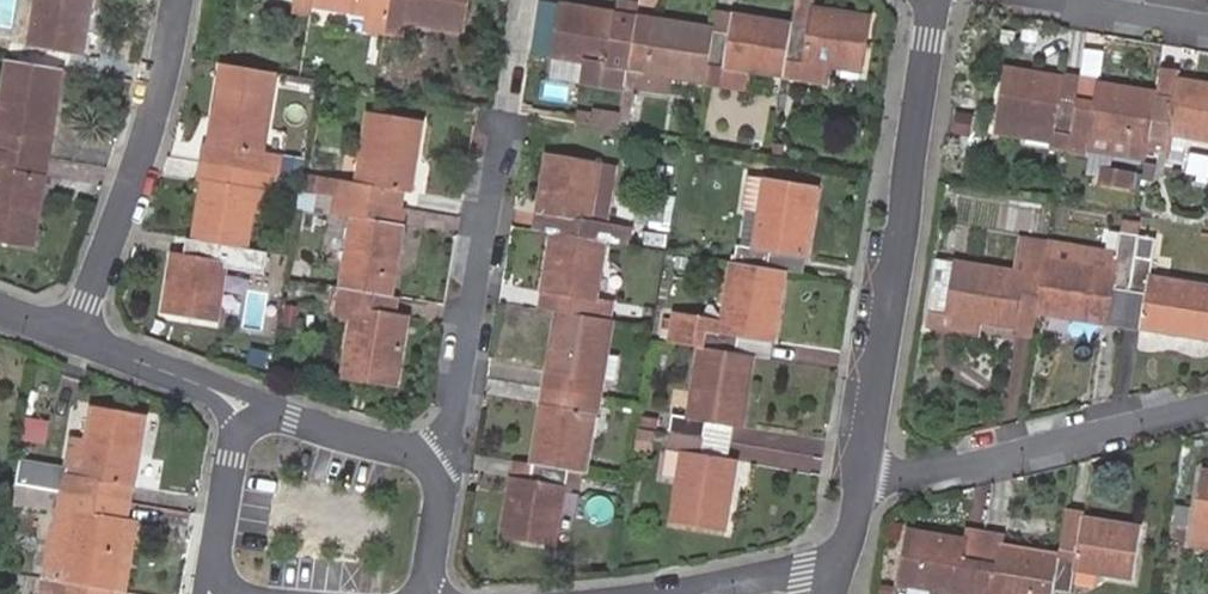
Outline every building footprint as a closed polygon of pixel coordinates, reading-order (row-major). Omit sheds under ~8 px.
[(8,60),(41,66),(44,50),(81,56),(92,0),(34,0),(26,47),(11,44),(8,60)] [(313,12),(314,10),(316,0),(296,0),(294,13),(312,16),(313,12)] [(389,24),(393,0),(316,0),(314,10),(367,20),(364,36),(386,41),(389,24)] [(389,24),(386,41),(403,44),(406,27),(466,38),(473,0),(393,0),(389,24)] [(626,95),(629,77),(635,45),(619,42),(622,24),(622,23),(564,13),(555,64),(612,73),(609,92),(626,95)] [(807,35),(810,19),(811,14),(797,13),(794,32),(807,35)] [(794,32),(788,67),(784,84),(828,91),(831,74),(862,80),(871,30),(810,19),(807,35),(794,32)] [(732,42),(735,22),(718,20),(714,39),(732,42)] [(748,77),(784,84),(788,67),(794,32),(735,22),(732,42),(714,39),(709,70),(706,91),(745,97),(748,77)] [(635,45),(638,27),(622,24),(619,42),(635,45)] [(654,29),(638,27),(635,45),(651,48),(654,29)] [(706,91),(709,70),(714,39),(654,29),(651,48),(635,45),(629,77),(626,95),(670,102),(672,85),(706,91)] [(44,50),(41,66),(59,69),(77,72),(81,56),(44,50)] [(7,152),(10,136),(28,139),(46,143),(59,69),(41,66),(8,60),(0,107),(0,151),(7,152)] [(227,170),(261,176),(272,178),(280,180),(284,159),(265,156),(279,78),(228,69),(214,150),(229,153),(227,170)] [(1178,79),(1161,75),(1157,100),(1174,102),(1177,85),(1178,79)] [(1074,140),(1079,107),(1061,104),(1064,84),(1009,76),(1000,127),(1074,140)] [(1079,107),(1083,87),(1064,84),(1061,104),(1079,107)] [(1157,100),(1151,131),(1147,157),(1171,161),(1174,145),(1207,150),(1207,90),(1177,85),(1174,102),(1157,100)] [(1099,90),(1083,87),(1079,107),(1096,110),(1099,90)] [(1096,110),(1079,107),(1074,140),(1072,150),(1070,162),(1090,165),(1091,160),(1145,169),(1147,157),(1151,131),(1157,100),(1099,90),(1096,110)] [(374,191),(408,197),(421,129),(370,120),(357,188),(318,181),(315,198),(336,202),(371,208),(374,191)] [(1074,140),(1000,127),(998,138),(1072,150),(1074,140)] [(28,139),(10,136),(7,152),(44,159),(46,143),(28,139)] [(209,150),(206,166),(227,170),(229,153),(209,150)] [(0,151),(0,243),(27,247),(40,176),(4,171),(7,152),(0,151)] [(40,176),(44,159),(7,152),(4,171),(40,176)] [(603,249),(632,254),(635,237),(592,230),(602,169),(550,160),(540,222),(554,225),(552,240),(600,248),(603,249)] [(204,184),(205,184),(224,188),(227,170),(206,166),(204,184)] [(245,250),(247,250),(254,214),(266,215),(272,178),(261,176),(227,170),(224,188),(205,184),(194,241),(229,247),(245,250)] [(1132,178),(1104,174),(1101,191),(1129,196),(1132,178)] [(746,224),(759,226),(765,191),(746,187),(740,223),(746,224)] [(371,208),(405,214),(408,197),(374,191),(371,208)] [(759,226),(750,274),(778,278),(782,260),(796,263),(805,265),(818,200),(765,191),(759,226)] [(389,301),(402,231),(368,225),(371,208),(336,202),(333,219),(351,223),(338,292),(374,298),(389,301)] [(402,231),(405,214),(371,208),(368,225),(402,231)] [(540,222),(537,238),(550,240),(552,240),(554,225),(540,222)] [(759,226),(746,224),(737,271),(741,272),(750,274),(759,226)] [(1112,304),(1130,306),(1139,248),(1142,231),(1125,228),(1119,266),(1046,254),(1044,269),(1035,321),(1035,325),(1106,337),(1112,304)] [(194,241),(174,237),(171,254),(191,257),(194,241)] [(556,321),(590,327),(611,330),(614,309),(594,305),(603,249),(600,248),(552,240),(550,240),(539,301),(559,304),(556,321)] [(242,264),(245,250),(229,247),(194,241),(191,257),(171,254),(160,314),(213,323),(225,261),(242,264)] [(1142,342),(1207,354),(1207,296),(1148,286),(1154,250),(1139,248),(1130,306),(1147,310),(1142,342)] [(1025,284),(1030,251),(1022,250),(1015,283),(1025,284)] [(1035,321),(1044,269),(1046,254),(1030,251),(1025,284),(1015,283),(938,270),(928,333),(943,336),(945,323),(983,329),(1017,335),(1020,319),(1035,321)] [(778,278),(794,281),(796,263),(782,260),(778,278)] [(750,274),(741,272),(729,329),(682,321),(678,348),(698,352),(724,356),(751,361),(754,345),(779,351),(794,281),(778,278),(750,274)] [(374,298),(338,292),(335,308),(355,312),(341,383),(394,393),(407,323),(386,319),(370,316),(374,298)] [(370,316),(386,319),(389,301),(374,298),(370,316)] [(539,301),(536,317),(556,321),(559,304),(539,301)] [(1106,337),(1124,339),(1130,306),(1112,304),(1106,337)] [(1130,306),(1124,339),(1142,342),(1147,310),(1130,306)] [(1015,344),(1031,346),(1035,325),(1035,321),(1020,319),(1017,335),(1015,344)] [(562,398),(598,404),(611,330),(590,327),(556,321),(546,375),(565,379),(562,398)] [(945,323),(943,336),(981,342),(983,329),(945,323)] [(776,365),(779,351),(754,345),(751,361),(776,365)] [(724,356),(698,352),(685,425),(667,423),(664,440),(698,446),(702,429),(729,434),(737,435),(751,361),(724,356)] [(565,379),(546,375),(543,395),(562,398),(565,379)] [(543,395),(539,413),(558,416),(562,398),(543,395)] [(529,468),(583,478),(598,404),(562,398),(558,416),(539,413),(529,468)] [(20,468),(17,483),(36,487),(64,492),(116,502),(118,485),(137,489),(151,418),(96,408),(89,445),(75,443),(69,477),(20,468)] [(698,446),(726,451),(729,434),(702,429),(698,446)] [(729,470),(723,468),(695,463),(698,446),(664,440),(661,458),(678,461),(664,529),(716,540),(729,470)] [(723,468),(726,451),(698,446),(695,463),(723,468)] [(529,468),(509,464),(506,482),(526,485),(529,468)] [(581,496),(583,478),(529,468),(526,485),(506,482),(495,540),(549,550),(559,492),(581,496)] [(1207,558),(1207,483),(1201,482),(1188,555),(1207,558)] [(31,507),(36,487),(17,483),(12,504),(31,507)] [(118,485),(116,502),(134,506),(137,489),(118,485)] [(66,493),(36,487),(31,507),(62,513),(66,493)] [(99,590),(100,590),(117,593),(131,524),(113,520),(116,502),(66,493),(62,513),(49,581),(99,590)] [(134,506),(116,502),(113,520),(131,524),(134,506)] [(1066,509),(1061,538),(1079,542),(1082,521),(1084,512),(1066,509)] [(1188,516),(1176,514),(1171,533),(1184,535),(1188,516)] [(1082,521),(1079,542),(1061,538),(1057,560),(1051,593),(1068,593),(1072,575),(1131,585),(1140,531),(1082,521)] [(131,524),(117,593),(122,593),(124,593),(137,525),(131,524)] [(979,567),(985,532),(968,530),(966,542),(962,563),(979,567)] [(979,567),(962,563),(966,542),(905,531),(896,584),(952,593),(975,593),(979,567)] [(1001,550),(1003,535),(985,532),(979,567),(997,570),(1001,550)] [(1057,560),(1001,550),(997,570),(979,567),(975,593),(1051,593),(1057,560)] [(49,581),(47,593),(99,593),(100,590),(99,590),(49,581)]
